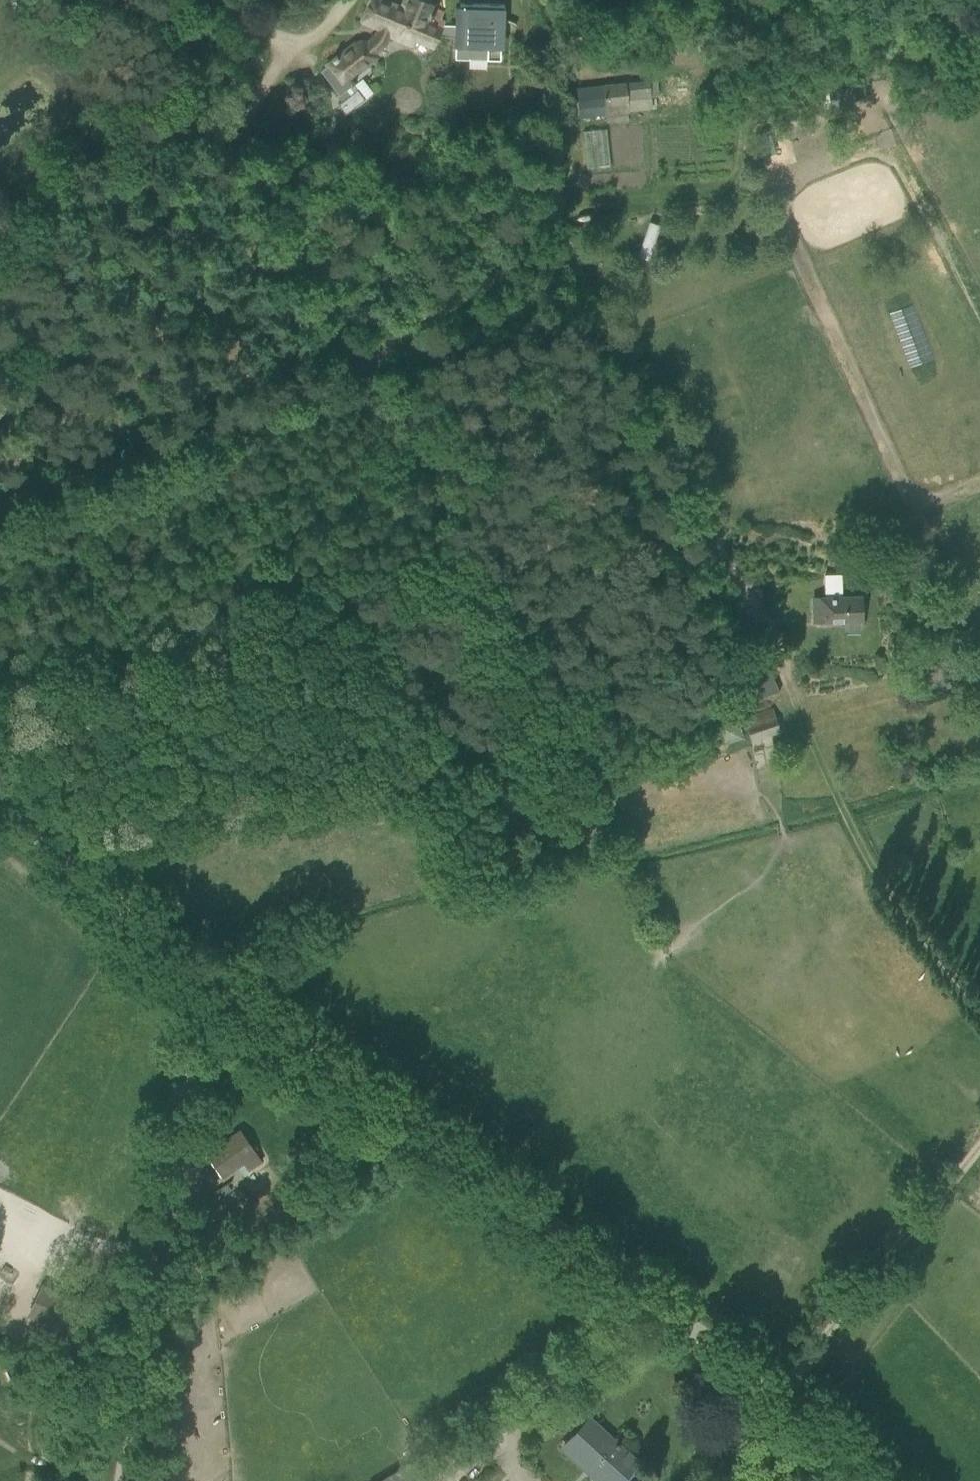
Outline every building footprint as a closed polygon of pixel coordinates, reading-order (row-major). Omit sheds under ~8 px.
[(320,71),(339,95),(346,89),(355,83),(349,76),(398,37),(402,39),(405,32),(432,44),(437,33),(441,24),(442,21),(439,20),(442,12),(434,9),(435,7),(425,3),(418,0),(404,0),(401,7),(384,0),(370,0),(361,21),(379,28),(377,31),(375,35),(373,37),(371,40),(369,42),(365,44),(362,42),(361,41),(360,41),(359,41),(358,41),(357,41),(355,42),(338,56),(337,55),(330,60),(331,61),(320,71)] [(441,24),(437,33),(441,35),(446,36),(450,37),(455,37),(454,58),(500,60),(501,21),(503,21),(504,5),(459,3),(459,6),(455,6),(454,25),(441,24)] [(628,120),(626,100),(626,98),(646,96),(644,80),(578,88),(579,97),(581,117),(606,114),(607,122),(628,120)] [(339,95),(337,96),(341,101),(337,104),(346,114),(355,107),(365,98),(357,88),(350,94),(346,89),(339,95)] [(608,165),(609,139),(592,138),(591,165),(608,165)] [(651,219),(639,253),(650,257),(663,223),(651,219)] [(824,597),(813,597),(814,621),(845,620),(859,619),(861,619),(860,607),(860,596),(842,596),(841,574),(823,574),(824,597)] [(768,667),(742,677),(752,701),(778,691),(768,667)] [(750,740),(760,737),(779,730),(775,716),(745,725),(750,740)] [(240,1130),(224,1141),(205,1154),(221,1176),(242,1161),(248,1169),(261,1160),(240,1130)] [(197,1204),(181,1215),(190,1228),(206,1217),(197,1204)] [(74,1338),(75,1336),(85,1314),(88,1306),(42,1286),(31,1312),(57,1324),(55,1330),(74,1338)] [(636,1461),(635,1460),(634,1460),(632,1458),(633,1457),(626,1450),(625,1452),(617,1445),(619,1443),(616,1440),(614,1442),(604,1433),(601,1437),(592,1428),(595,1424),(588,1418),(562,1447),(563,1448),(563,1447),(585,1468),(586,1469),(591,1463),(610,1480),(617,1480),(636,1461)] [(411,1462),(393,1472),(379,1480),(422,1480),(411,1462)]
